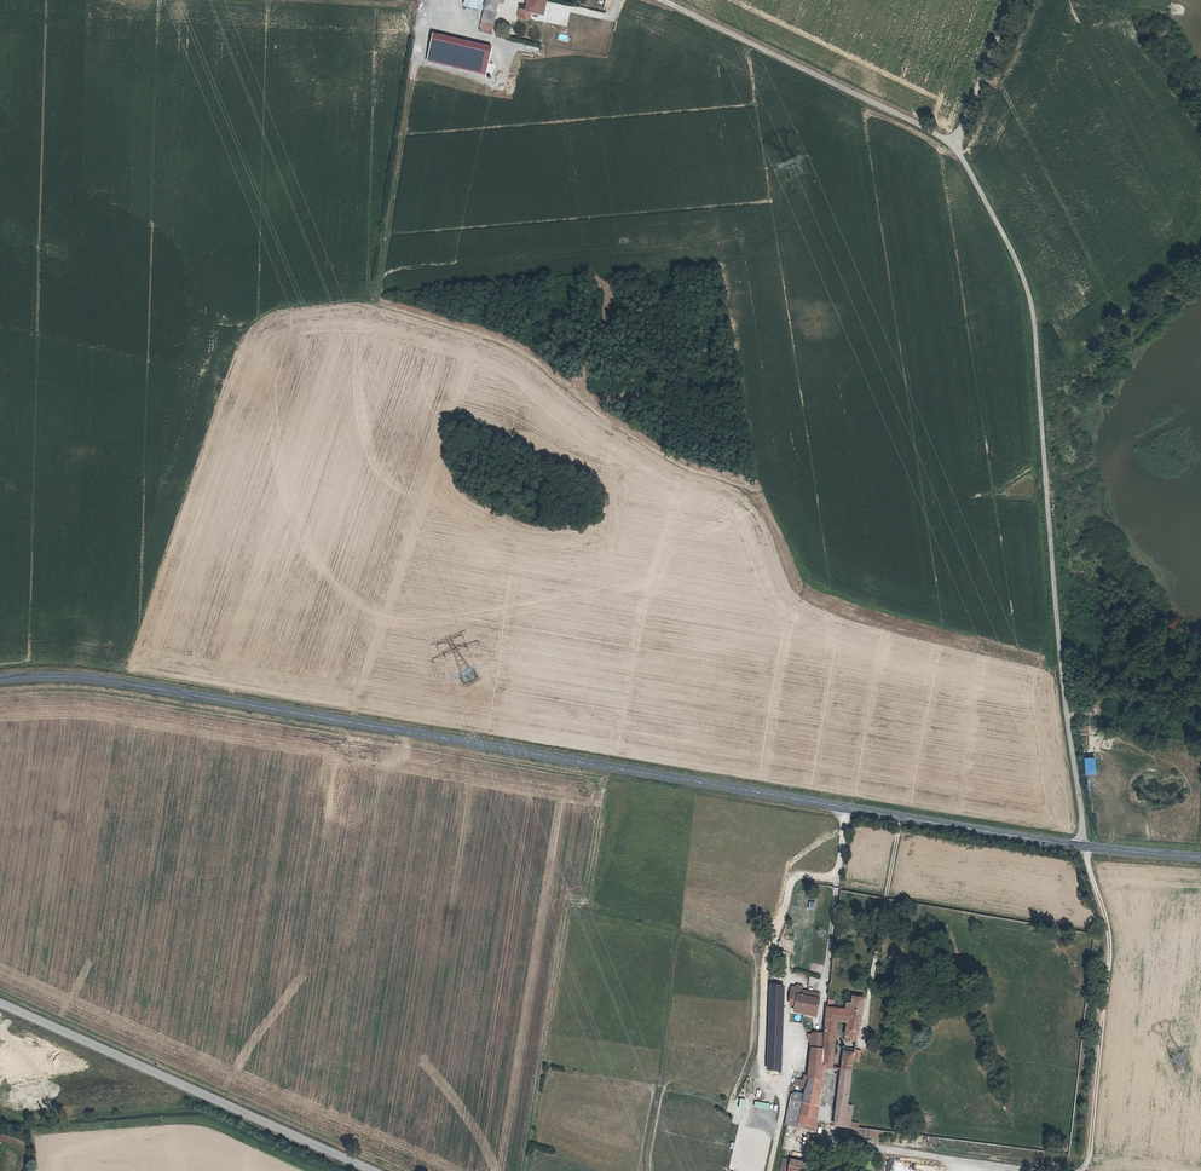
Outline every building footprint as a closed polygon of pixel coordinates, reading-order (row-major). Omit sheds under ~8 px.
[(482,0),(462,0),(461,8),(479,12),(482,0)] [(481,10),(494,13),(496,3),(496,0),(483,0),(481,10)] [(516,17),(527,19),(529,11),(543,14),(546,0),(527,0),(525,11),(518,9),(516,17)] [(547,1),(543,21),(567,26),(570,12),(577,13),(578,7),(547,1)] [(426,2),(424,12),(432,14),(434,4),(426,2)] [(494,13),(481,10),(479,20),(492,22),(494,13)] [(484,74),(490,46),(430,34),(424,62),(484,74)] [(494,74),(492,84),(501,86),(504,76),(494,74)] [(770,994),(782,995),(783,986),(771,985),(770,994)] [(788,1009),(798,1010),(818,1014),(820,998),(818,998),(791,992),(788,1009)] [(769,1008),(766,1050),(777,1051),(782,995),(770,994),(769,1008)] [(823,1049),(823,1055),(833,1056),(837,1021),(846,1022),(844,1036),(848,1037),(848,1040),(857,1041),(862,997),(850,995),(849,1003),(844,1002),(843,1009),(839,1008),(840,1005),(837,1005),(835,1004),(834,1008),(828,1007),(823,1049)] [(817,1018),(818,1014),(798,1010),(797,1014),(817,1018)] [(809,1059),(822,1060),(823,1055),(823,1049),(821,1049),(810,1047),(809,1059)] [(777,1051),(766,1050),(765,1059),(764,1069),(775,1071),(777,1051)] [(833,1056),(823,1055),(822,1060),(822,1068),(832,1069),(833,1056)] [(808,1079),(820,1080),(822,1068),(822,1060),(809,1059),(807,1078),(808,1079)] [(852,1071),(853,1060),(845,1059),(844,1070),(846,1070),(851,1071),(852,1071)] [(796,1091),(804,1093),(805,1087),(808,1079),(807,1078),(805,1076),(795,1072),(792,1087),(796,1088),(796,1091)] [(802,1100),(802,1103),(818,1105),(820,1080),(808,1079),(805,1087),(804,1093),(803,1096),(802,1100)] [(784,1128),(798,1129),(798,1123),(799,1117),(800,1112),(802,1103),(802,1100),(803,1096),(795,1095),(790,1097),(787,1111),(784,1128)] [(768,1109),(770,1103),(754,1100),(753,1107),(768,1109)] [(799,1117),(816,1119),(818,1105),(802,1103),(800,1112),(799,1117)] [(815,1131),(816,1119),(799,1117),(798,1123),(798,1129),(815,1131)] [(811,1164),(787,1162),(786,1170),(811,1170),(811,1164)]
